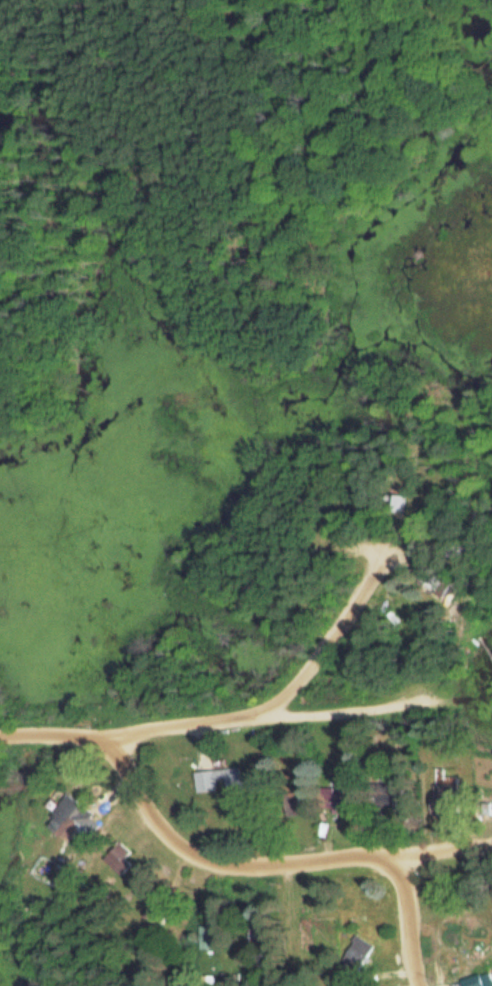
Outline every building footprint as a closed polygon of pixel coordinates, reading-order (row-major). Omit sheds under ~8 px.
[(386,510),(402,512),(404,494),(387,492),(386,510)] [(240,789),(239,768),(192,771),(193,791),(240,789)] [(340,810),(340,788),(315,788),(315,810),(340,810)] [(65,795),(41,823),(68,845),(92,817),(65,795)] [(101,858),(120,877),(131,867),(122,858),(128,852),(118,841),(101,858)] [(199,947),(209,946),(207,927),(197,928),(199,947)] [(338,961),(356,971),(371,945),(353,934),(338,961)] [(479,973),(458,979),(460,985),(483,985),(479,973)] [(210,976),(200,976),(200,985),(210,985),(210,976)]
